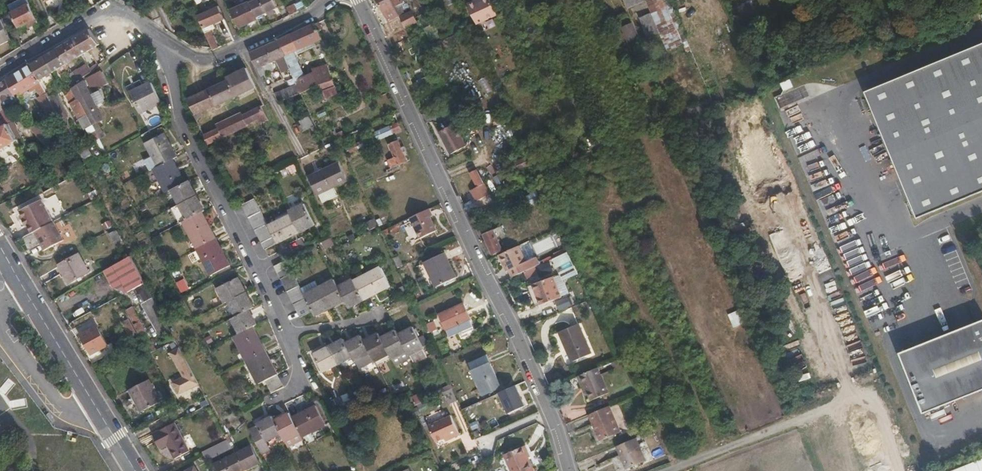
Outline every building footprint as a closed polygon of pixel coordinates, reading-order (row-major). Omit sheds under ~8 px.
[(13,11),(30,3),(28,0),(20,0),(10,5),(13,11)] [(250,2),(258,18),(268,13),(274,10),(278,8),(274,0),(249,0),(250,2)] [(308,8),(304,0),(303,0),(295,4),(299,12),(308,8)] [(390,22),(400,17),(391,0),(378,0),(390,22)] [(406,28),(417,23),(411,12),(406,15),(401,7),(404,6),(401,0),(391,0),(400,17),(406,28)] [(420,12),(421,11),(430,27),(435,24),(423,0),(414,0),(420,12)] [(428,0),(423,0),(435,24),(437,28),(441,26),(428,0)] [(497,15),(490,0),(476,0),(467,4),(476,24),(497,15)] [(627,9),(646,0),(652,13),(643,16),(646,25),(642,26),(647,38),(661,33),(668,50),(683,43),(687,41),(670,0),(623,0),(627,9)] [(29,28),(40,23),(30,3),(13,11),(11,12),(20,29),(27,25),(29,29),(29,28)] [(290,15),(299,12),(295,4),(287,7),(290,15)] [(198,15),(209,41),(215,39),(211,31),(216,28),(214,24),(225,20),(219,6),(203,13),(198,15)] [(0,20),(0,45),(11,39),(1,19),(0,20)] [(639,38),(633,22),(621,27),(628,43),(639,38)] [(298,49),(284,55),(291,68),(295,79),(302,93),(303,93),(316,87),(321,84),(333,80),(327,64),(312,69),(313,72),(304,76),(295,55),(294,52),(315,43),(323,39),(315,23),(291,34),(298,49)] [(90,29),(58,48),(66,64),(67,64),(99,44),(90,29)] [(18,38),(24,49),(31,44),(26,34),(22,36),(18,38)] [(291,34),(278,40),(284,55),(298,49),(291,34)] [(209,41),(213,50),(219,48),(215,39),(209,41)] [(278,40),(250,53),(258,69),(261,75),(274,69),(270,63),(277,61),(282,73),(284,72),(291,68),(284,55),(278,40)] [(687,52),(691,50),(687,41),(683,43),(687,52)] [(316,46),(315,43),(294,52),(295,55),(316,46)] [(870,88),(919,214),(981,190),(981,44),(870,88)] [(45,56),(44,57),(52,72),(66,64),(58,48),(45,56)] [(52,72),(44,57),(31,64),(39,80),(52,72)] [(39,80),(31,64),(10,76),(19,92),(21,95),(34,87),(41,82),(39,80)] [(79,68),(77,69),(82,78),(91,72),(86,64),(79,68)] [(228,80),(187,98),(195,114),(194,115),(196,120),(202,117),(200,113),(216,106),(256,87),(247,68),(226,78),(228,80)] [(291,68),(284,72),(287,82),(295,79),(291,68)] [(77,69),(69,74),(72,83),(82,78),(77,69)] [(108,83),(102,71),(86,79),(91,90),(108,83)] [(19,92),(10,76),(6,79),(15,95),(19,92)] [(6,79),(0,83),(0,109),(8,124),(12,130),(16,128),(6,107),(17,101),(15,95),(6,79)] [(295,79),(287,82),(289,87),(287,88),(278,91),(274,93),(279,102),(290,97),(291,96),(302,93),(295,79)] [(84,80),(73,87),(93,125),(96,131),(97,133),(103,131),(98,121),(102,119),(96,106),(91,95),(84,80)] [(335,86),(333,80),(321,84),(323,91),(335,86)] [(49,98),(41,82),(34,87),(40,95),(42,95),(42,96),(41,96),(38,98),(49,119),(58,114),(49,98)] [(161,102),(151,82),(129,93),(140,113),(161,102)] [(64,93),(71,85),(69,84),(61,90),(64,93)] [(321,84),(316,87),(321,101),(326,99),(323,91),(321,84)] [(72,88),(71,85),(64,93),(65,95),(67,93),(72,88)] [(326,99),(327,100),(331,98),(338,95),(335,86),(323,91),(326,99)] [(73,87),(72,88),(67,93),(68,94),(66,95),(79,119),(84,129),(86,129),(93,125),(73,87)] [(100,91),(91,95),(96,106),(105,101),(100,91)] [(291,96),(290,97),(293,104),(305,100),(302,93),(291,96)] [(49,98),(58,114),(69,138),(73,136),(68,126),(67,123),(67,116),(56,94),(49,98)] [(710,111),(716,109),(712,99),(692,106),(697,115),(710,111)] [(261,106),(243,115),(248,126),(257,120),(260,125),(269,120),(261,106)] [(325,109),(317,112),(320,117),(327,114),(325,109)] [(217,126),(218,128),(222,138),(248,126),(243,115),(242,114),(217,126)] [(301,126),(300,126),(303,132),(311,128),(314,126),(311,119),(310,118),(300,124),(301,126)] [(398,123),(380,131),(383,138),(402,130),(398,123)] [(17,140),(16,139),(12,130),(8,124),(0,128),(0,150),(17,140)] [(29,128),(48,148),(53,146),(41,126),(40,127),(39,124),(29,128)] [(455,124),(439,132),(443,140),(451,154),(459,150),(466,146),(455,124)] [(88,134),(96,131),(93,125),(86,129),(88,134)] [(21,136),(16,128),(12,130),(16,139),(21,136)] [(218,128),(204,135),(208,145),(222,138),(218,128)] [(336,133),(339,139),(345,136),(343,131),(336,133)] [(383,138),(380,131),(373,134),(376,141),(383,138)] [(145,143),(158,167),(172,159),(177,157),(164,133),(145,143)] [(80,153),(73,136),(69,138),(78,154),(80,153)] [(104,154),(107,152),(100,139),(97,141),(104,154)] [(364,141),(346,148),(349,154),(366,146),(364,141)] [(394,157),(388,160),(390,164),(388,165),(390,169),(408,162),(399,141),(389,145),(394,157)] [(95,144),(89,148),(95,159),(102,155),(95,144)] [(53,146),(48,148),(52,155),(58,152),(54,145),(53,146)] [(98,167),(89,148),(80,153),(90,172),(98,167)] [(528,156),(515,163),(518,170),(532,164),(528,156)] [(172,159),(158,167),(153,169),(165,193),(171,190),(185,183),(172,159)] [(338,163),(310,176),(319,194),(323,202),(337,196),(333,187),(347,181),(338,163)] [(477,170),(470,173),(477,187),(471,190),(477,202),(490,195),(484,184),(477,170)] [(51,189),(60,184),(56,177),(47,182),(51,189)] [(185,183),(171,190),(179,204),(197,195),(189,181),(185,183)] [(197,195),(179,204),(187,220),(202,212),(205,211),(197,195)] [(245,211),(258,205),(254,199),(242,205),(245,211)] [(42,201),(21,212),(25,219),(23,220),(27,226),(28,225),(32,233),(35,231),(53,222),(42,201)] [(289,211),(291,215),(299,232),(315,225),(304,204),(289,211)] [(261,211),(258,205),(245,211),(248,218),(261,211)] [(427,210),(410,218),(420,238),(437,231),(430,217),(427,210)] [(261,212),(261,211),(248,218),(252,224),(264,218),(261,212)] [(202,212),(187,220),(183,222),(211,275),(230,266),(202,212)] [(291,215),(268,226),(270,230),(274,237),(277,243),(299,232),(291,215)] [(267,224),(264,218),(252,224),(255,230),(267,224)] [(528,218),(522,221),(531,239),(536,236),(536,235),(528,218)] [(374,219),(366,223),(370,229),(377,226),(374,219)] [(109,220),(103,224),(106,229),(112,226),(109,220)] [(53,222),(35,231),(45,250),(64,240),(54,221),(53,222)] [(268,226),(267,224),(255,230),(258,237),(270,230),(268,226)] [(497,238),(505,234),(501,226),(483,234),(487,242),(489,247),(493,255),(498,253),(503,251),(502,249),(498,241),(497,238)] [(270,230),(258,237),(262,243),(274,237),(270,230)] [(116,231),(109,234),(115,244),(121,241),(116,231)] [(274,237),(262,243),(265,250),(277,243),(274,237)] [(520,245),(498,255),(504,267),(507,266),(508,271),(511,278),(516,276),(530,269),(520,245)] [(79,253),(59,264),(69,284),(89,272),(79,253)] [(445,253),(424,262),(436,287),(444,283),(445,286),(452,283),(451,280),(456,278),(445,253)] [(133,289),(145,283),(142,276),(131,256),(105,271),(113,287),(127,292),(133,289)] [(401,267),(403,265),(399,256),(393,258),(398,268),(401,267)] [(274,266),(277,273),(290,266),(286,260),(274,266)] [(277,273),(281,279),(293,273),(290,266),(277,273)] [(354,281),(364,300),(391,286),(381,267),(354,281)] [(293,273),(281,279),(284,286),(296,279),(293,273)] [(554,276),(533,284),(541,305),(562,297),(554,276)] [(225,303),(229,301),(246,292),(238,277),(217,288),(225,303)] [(353,278),(338,286),(345,300),(349,309),(364,301),(364,300),(354,281),(353,278)] [(296,279),(284,286),(287,292),(299,285),(299,284),(296,279)] [(304,295),(306,298),(309,305),(313,311),(315,316),(345,300),(338,286),(334,279),(319,287),(304,295)] [(301,288),(303,292),(304,294),(304,295),(319,287),(316,281),(301,288)] [(141,304),(153,297),(145,283),(133,289),(141,304)] [(541,305),(533,284),(527,286),(535,307),(541,305)] [(299,285),(287,292),(290,298),(303,292),(301,288),(299,285)] [(403,286),(398,288),(402,297),(407,294),(403,286)] [(577,305),(584,303),(591,300),(585,287),(572,292),(574,300),(577,305)] [(229,301),(236,316),(249,310),(254,307),(246,292),(229,301)] [(303,292),(290,298),(294,305),(306,298),(304,295),(304,294),(303,292)] [(170,331),(158,307),(153,297),(141,304),(160,337),(170,331)] [(306,298),(294,305),(297,311),(309,305),(306,298)] [(463,304),(440,315),(450,337),(473,327),(463,304)] [(309,305),(297,311),(300,317),(313,311),(309,305)] [(149,353),(156,350),(156,348),(133,306),(126,310),(141,337),(149,353)] [(126,310),(118,315),(131,340),(139,335),(138,332),(126,310)] [(232,319),(240,333),(253,327),(257,324),(249,310),(236,316),(232,319)] [(900,350),(924,412),(981,390),(981,319),(900,350)] [(434,321),(426,325),(430,333),(438,329),(434,321)] [(579,323),(559,332),(565,347),(566,347),(572,362),(592,353),(579,323)] [(97,326),(81,335),(91,354),(108,345),(97,326)] [(258,384),(265,381),(277,374),(253,327),(240,333),(234,336),(258,384)] [(414,327),(399,335),(409,355),(411,355),(415,362),(426,356),(422,349),(424,348),(414,327)] [(396,330),(381,338),(385,345),(390,354),(393,360),(396,366),(411,359),(409,355),(399,335),(396,330)] [(385,345),(381,338),(379,333),(364,341),(366,345),(370,353),(375,362),(390,354),(385,345)] [(366,345),(364,341),(361,336),(346,343),(353,356),(355,361),(370,353),(366,345)] [(353,356),(346,343),(344,339),(314,354),(323,372),(353,356)] [(179,348),(175,340),(170,343),(172,346),(171,347),(173,351),(179,348)] [(194,376),(179,348),(173,351),(170,352),(183,377),(173,383),(179,394),(198,384),(194,376)] [(487,355),(469,362),(484,396),(502,388),(487,355)] [(598,367),(577,376),(583,389),(585,388),(587,392),(591,401),(609,393),(598,367)] [(265,381),(268,387),(281,381),(277,374),(265,381)] [(149,379),(130,389),(141,412),(161,402),(149,379)] [(281,381),(268,387),(272,393),(284,387),(281,381)] [(452,389),(445,392),(444,392),(449,404),(457,400),(452,389)] [(412,397),(416,405),(417,405),(424,401),(425,401),(420,393),(412,397)] [(424,401),(417,405),(419,410),(425,407),(427,406),(424,401)] [(316,405),(292,417),(300,434),(302,437),(326,425),(316,405)] [(610,406),(589,415),(600,441),(621,432),(610,406)] [(289,412),(274,420),(281,434),(285,442),(300,434),(292,417),(289,412)] [(450,437),(451,440),(460,435),(451,415),(429,425),(436,443),(445,439),(450,437)] [(257,423),(257,424),(266,442),(281,434),(274,420),(272,416),(257,423)] [(175,423),(153,433),(161,449),(169,445),(171,450),(170,450),(174,459),(189,451),(175,423)] [(257,424),(249,429),(262,455),(271,451),(266,442),(257,424)] [(302,437),(300,434),(285,442),(288,447),(303,440),(302,437)] [(646,461),(637,438),(616,446),(626,470),(646,461)] [(228,440),(202,452),(203,454),(207,461),(232,448),(228,440)] [(215,464),(219,470),(244,470),(259,463),(251,446),(237,453),(215,464)] [(504,455),(511,470),(535,470),(529,457),(530,457),(525,446),(504,455)] [(951,470),(981,470),(981,459),(951,470)]
